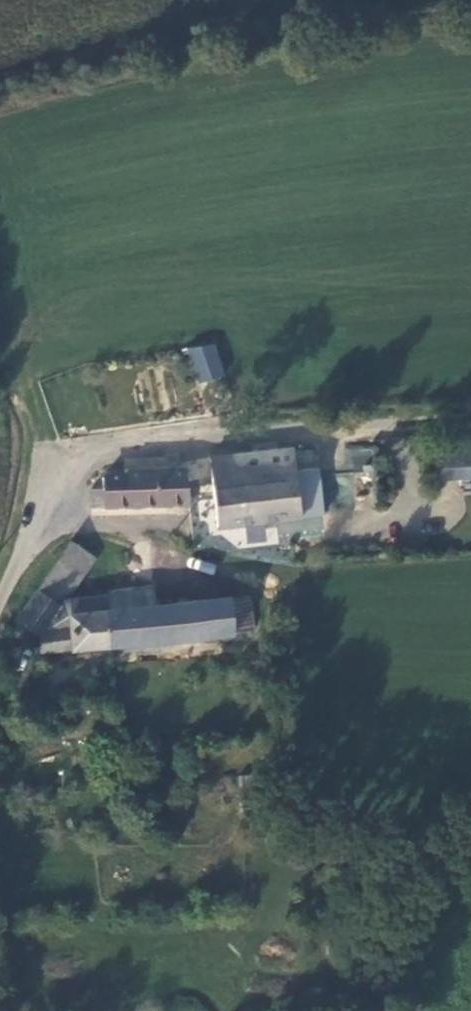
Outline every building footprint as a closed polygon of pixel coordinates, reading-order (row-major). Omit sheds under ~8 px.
[(187,347),(198,383),(224,375),(214,344),(187,347)] [(297,471),(310,470),(306,446),(293,448),(297,471)] [(347,458),(347,446),(328,446),(328,451),(347,458)] [(293,448),(212,458),(218,526),(324,515),(320,469),(310,470),(297,471),(293,448)] [(470,480),(470,456),(442,455),(442,479),(470,480)] [(91,508),(190,504),(185,467),(126,469),(126,473),(103,477),(103,489),(91,489),(91,508)] [(71,541),(57,556),(82,573),(94,559),(71,541)] [(82,573),(57,556),(15,618),(19,622),(13,625),(14,632),(18,638),(30,636),(35,630),(40,633),(43,651),(108,646),(107,605),(112,603),(111,593),(66,596),(82,573)] [(107,605),(108,646),(112,645),(235,634),(235,629),(253,630),(250,595),(156,602),(155,585),(115,589),(111,593),(112,603),(107,605)]
